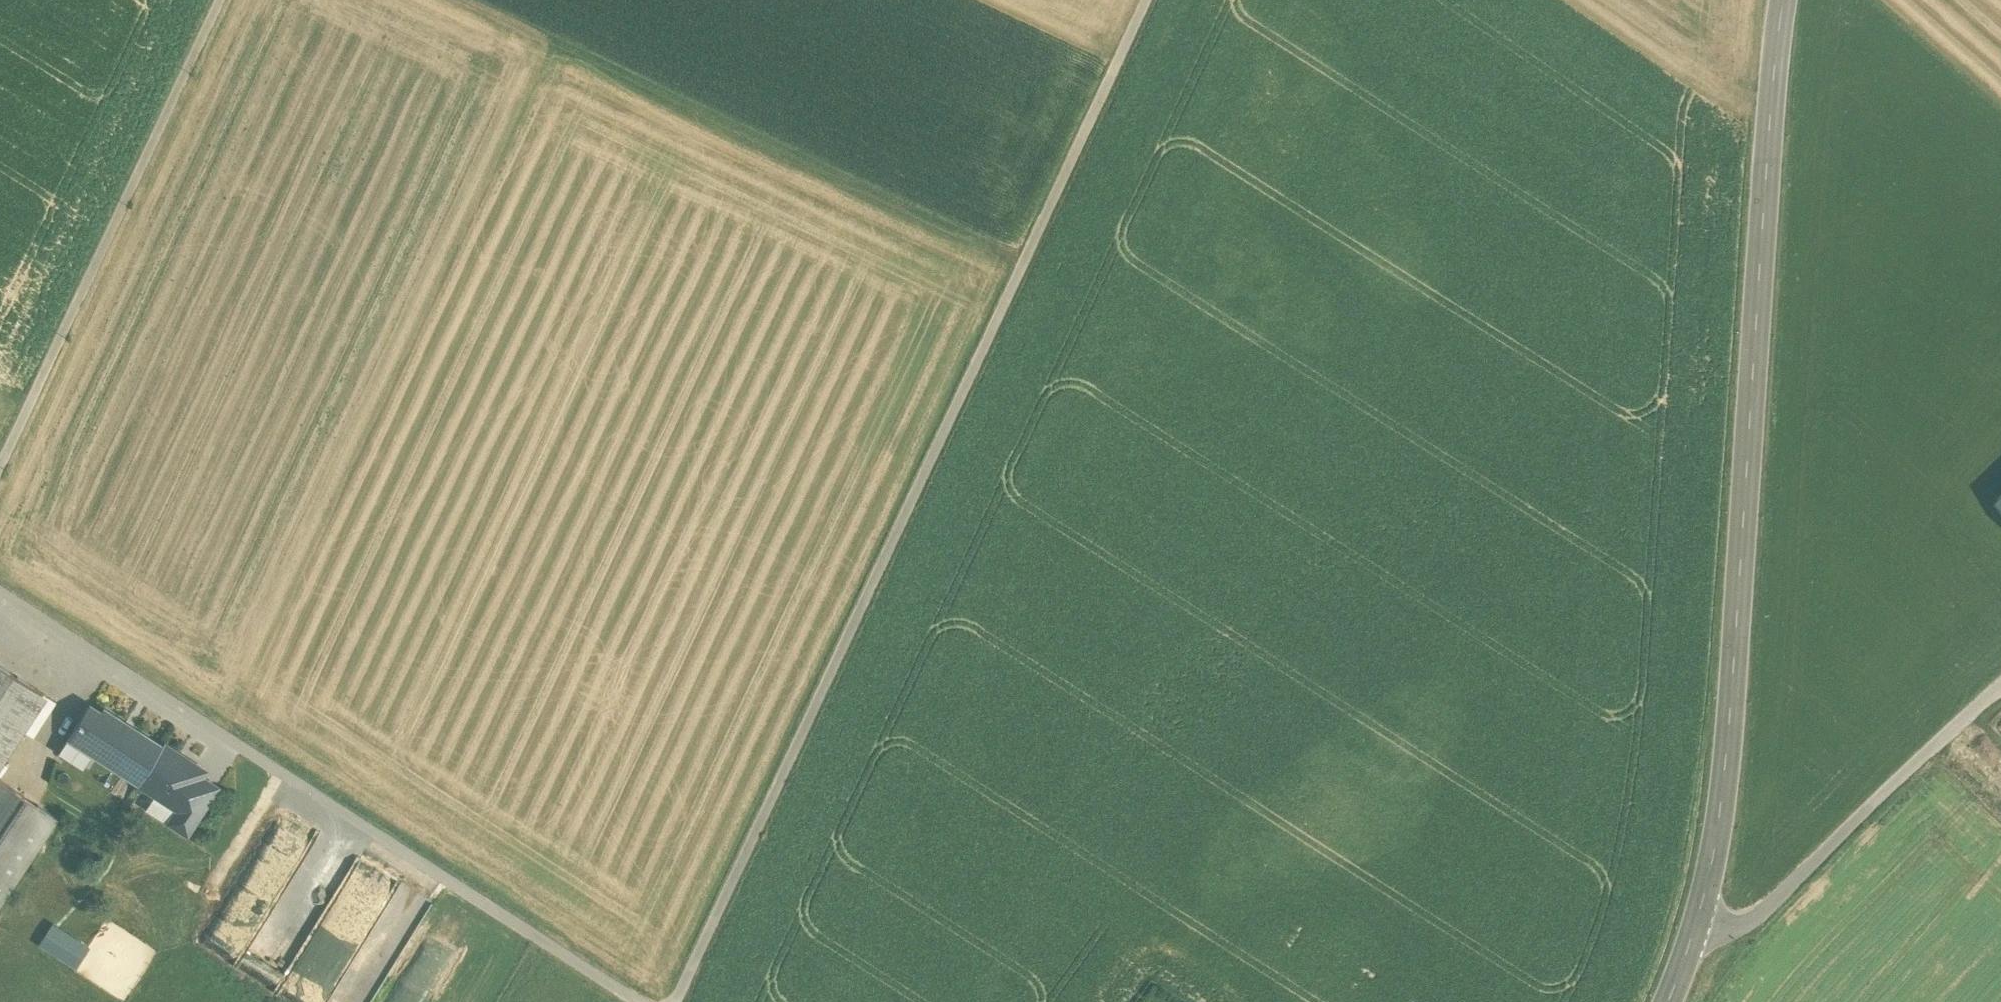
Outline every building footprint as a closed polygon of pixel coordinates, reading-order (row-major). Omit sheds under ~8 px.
[(0,664),(0,756),(19,726),(42,692),(0,664)] [(42,692),(19,726),(33,735),(55,701),(42,692)] [(89,705),(68,738),(111,765),(113,762),(140,780),(162,746),(103,708),(101,712),(89,705)] [(166,739),(162,746),(140,780),(138,784),(154,794),(146,806),(189,833),(222,782),(205,772),(208,766),(166,739)] [(0,780),(0,903),(57,817),(0,780)] [(90,946),(55,924),(44,942),(79,964),(90,946)] [(293,1001),(369,1001),(386,973),(380,969),(385,961),(369,951),(360,967),(329,949),(320,964),(305,955),(282,995),(293,1001)]
